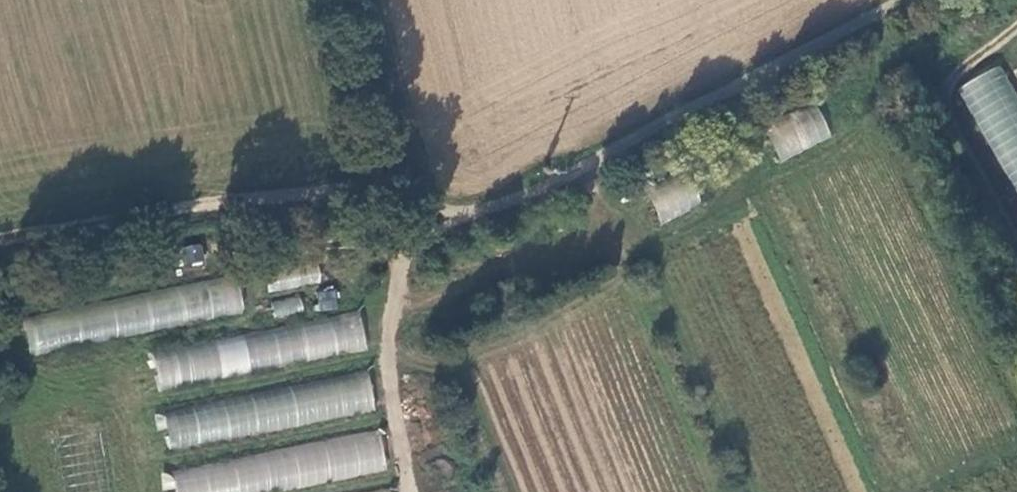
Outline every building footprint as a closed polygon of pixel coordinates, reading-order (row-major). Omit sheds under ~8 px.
[(1001,65),(959,90),(1016,189),(1016,91),(1001,65)] [(813,104),(763,128),(780,164),(830,140),(813,104)] [(197,246),(180,250),(184,268),(200,265),(197,246)] [(315,260),(264,270),(268,295),(320,285),(315,260)] [(236,275),(19,321),(27,359),(244,313),(236,275)] [(331,293),(314,295),(317,312),(334,310),(331,293)] [(299,298),(270,304),(273,320),(302,314),(299,298)] [(358,313),(150,355),(158,393),(366,351),(358,313)] [(364,374),(163,417),(171,455),(372,412),(364,374)] [(171,476),(175,491),(281,491),(384,470),(376,432),(171,476)]
